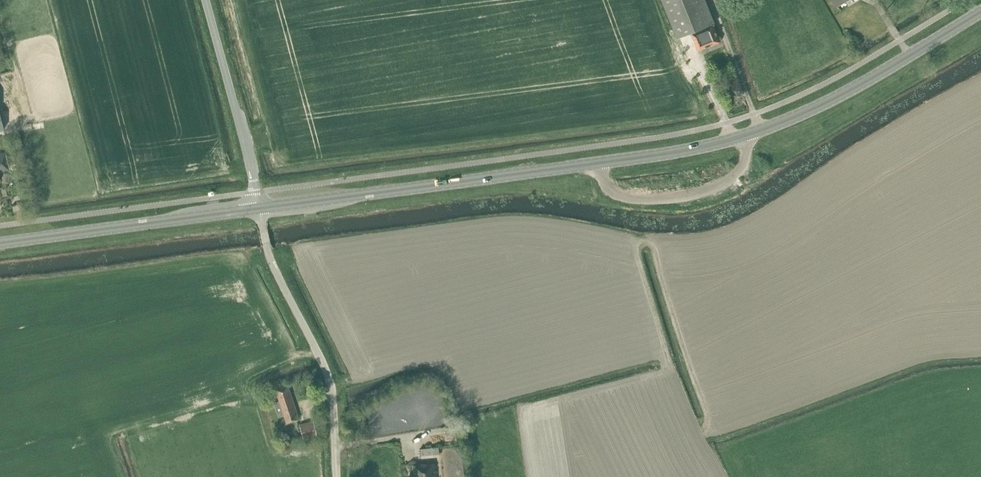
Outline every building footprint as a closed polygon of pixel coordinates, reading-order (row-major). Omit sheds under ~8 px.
[(720,41),(713,23),(715,22),(706,0),(663,0),(678,37),(691,32),(699,50),(720,41)] [(5,151),(0,152),(0,171),(10,169),(5,151)] [(299,418),(287,385),(275,389),(279,401),(273,403),(278,417),(284,415),(286,422),(299,418)] [(313,420),(299,424),(302,438),(317,435),(313,420)] [(420,458),(439,456),(438,447),(419,448),(420,458)] [(433,462),(412,465),(414,476),(435,476),(433,462)]
